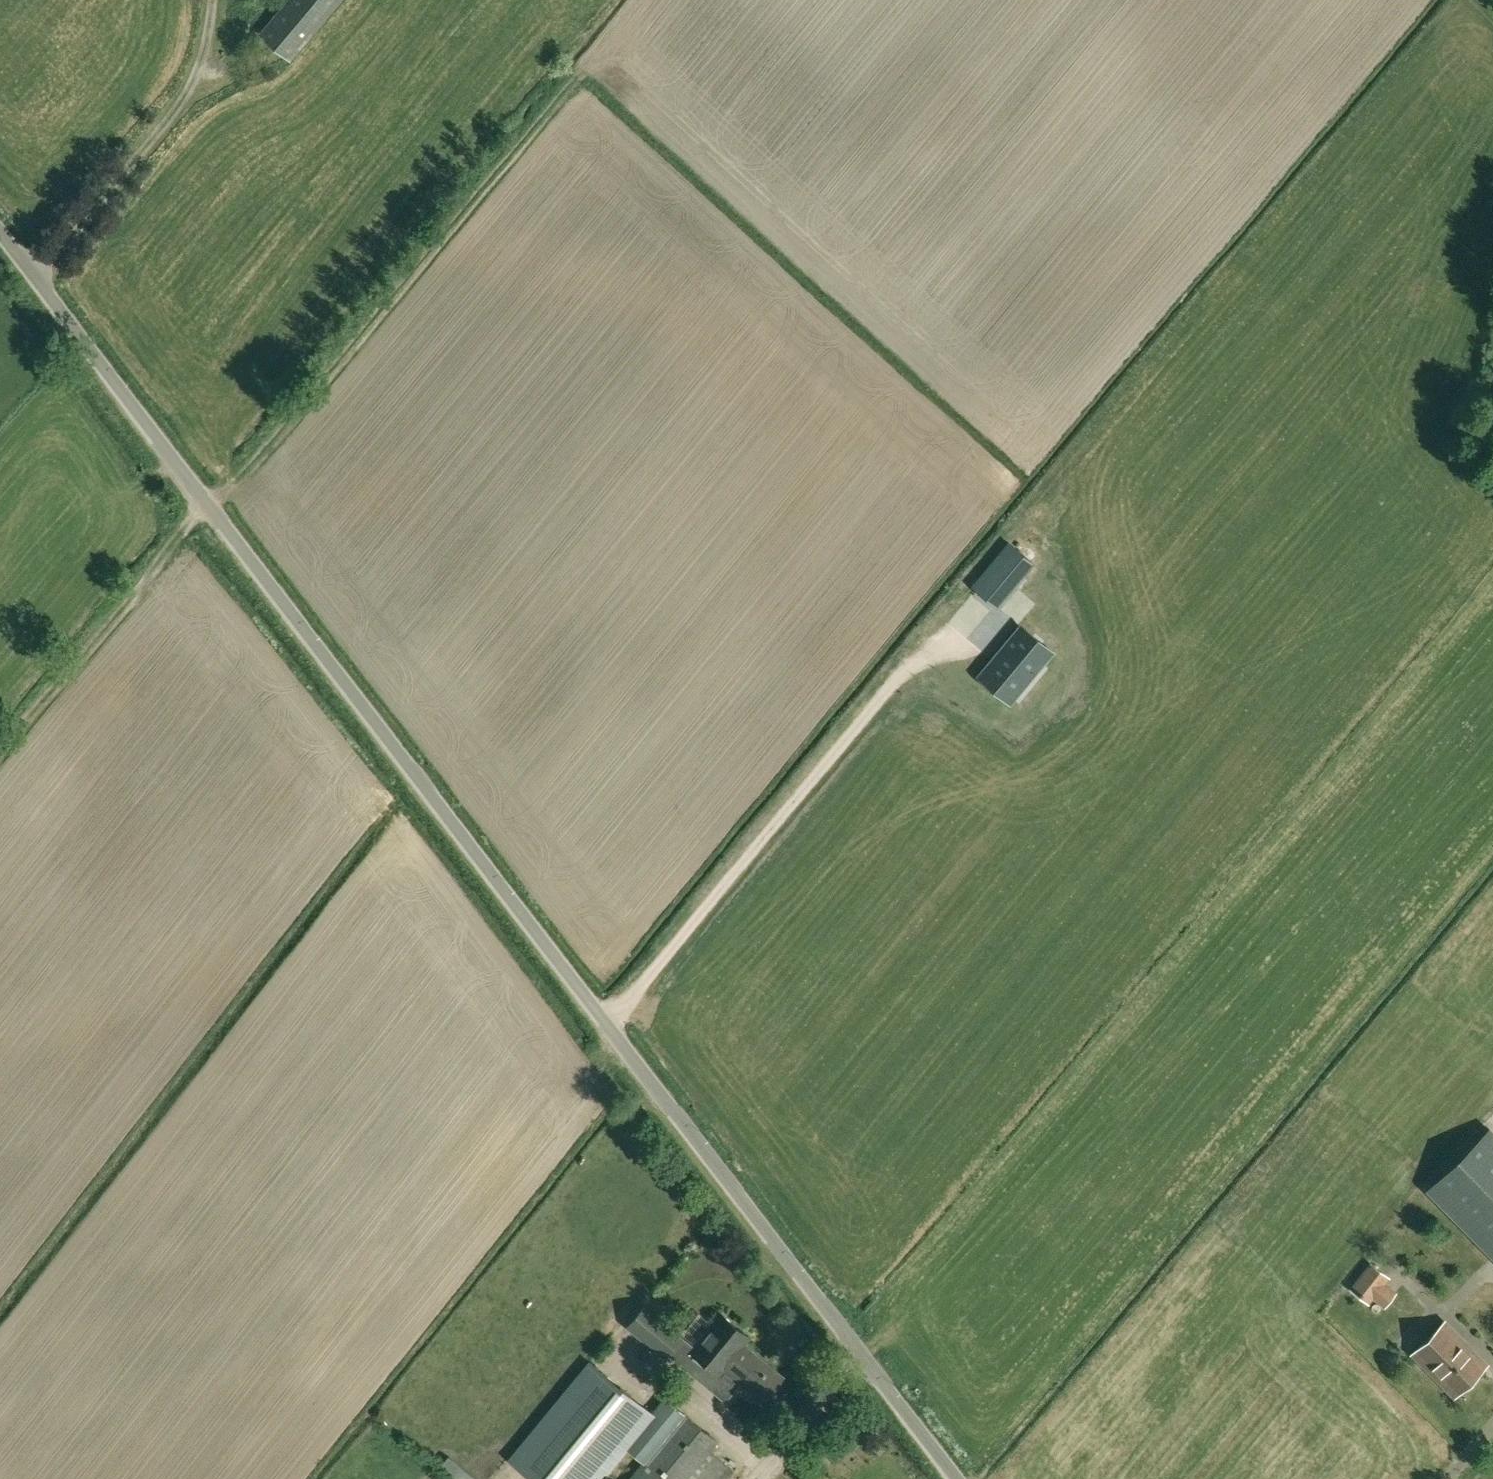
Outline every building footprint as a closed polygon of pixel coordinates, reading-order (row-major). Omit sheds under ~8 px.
[(290,60),(341,0),(287,0),(259,34),(290,60)] [(1012,547),(994,569),(1015,586),(1032,564),(1012,547)] [(1020,625),(979,675),(1008,699),(1049,649),(1020,625)] [(1492,1256),(1492,1132),(1491,1130),(1429,1191),(1492,1256)] [(1384,1271),(1366,1256),(1349,1278),(1367,1293),(1384,1271)] [(646,1304),(628,1326),(664,1356),(682,1334),(646,1304)] [(722,1313),(692,1350),(719,1373),(723,1368),(738,1350),(742,1353),(747,1346),(738,1339),(744,1332),(722,1313)] [(1444,1323),(1414,1352),(1455,1394),(1485,1365),(1444,1323)] [(738,1350),(723,1368),(763,1401),(783,1376),(747,1346),(742,1353),(738,1350)] [(650,1410),(589,1358),(507,1457),(533,1478),(600,1478),(627,1447),(643,1461),(629,1478),(688,1478),(711,1450),(719,1441),(683,1414),(662,1396),(650,1410)] [(742,1475),(711,1450),(688,1478),(690,1478),(738,1478),(742,1475)] [(441,1464),(458,1478),(477,1478),(448,1455),(441,1464)]
